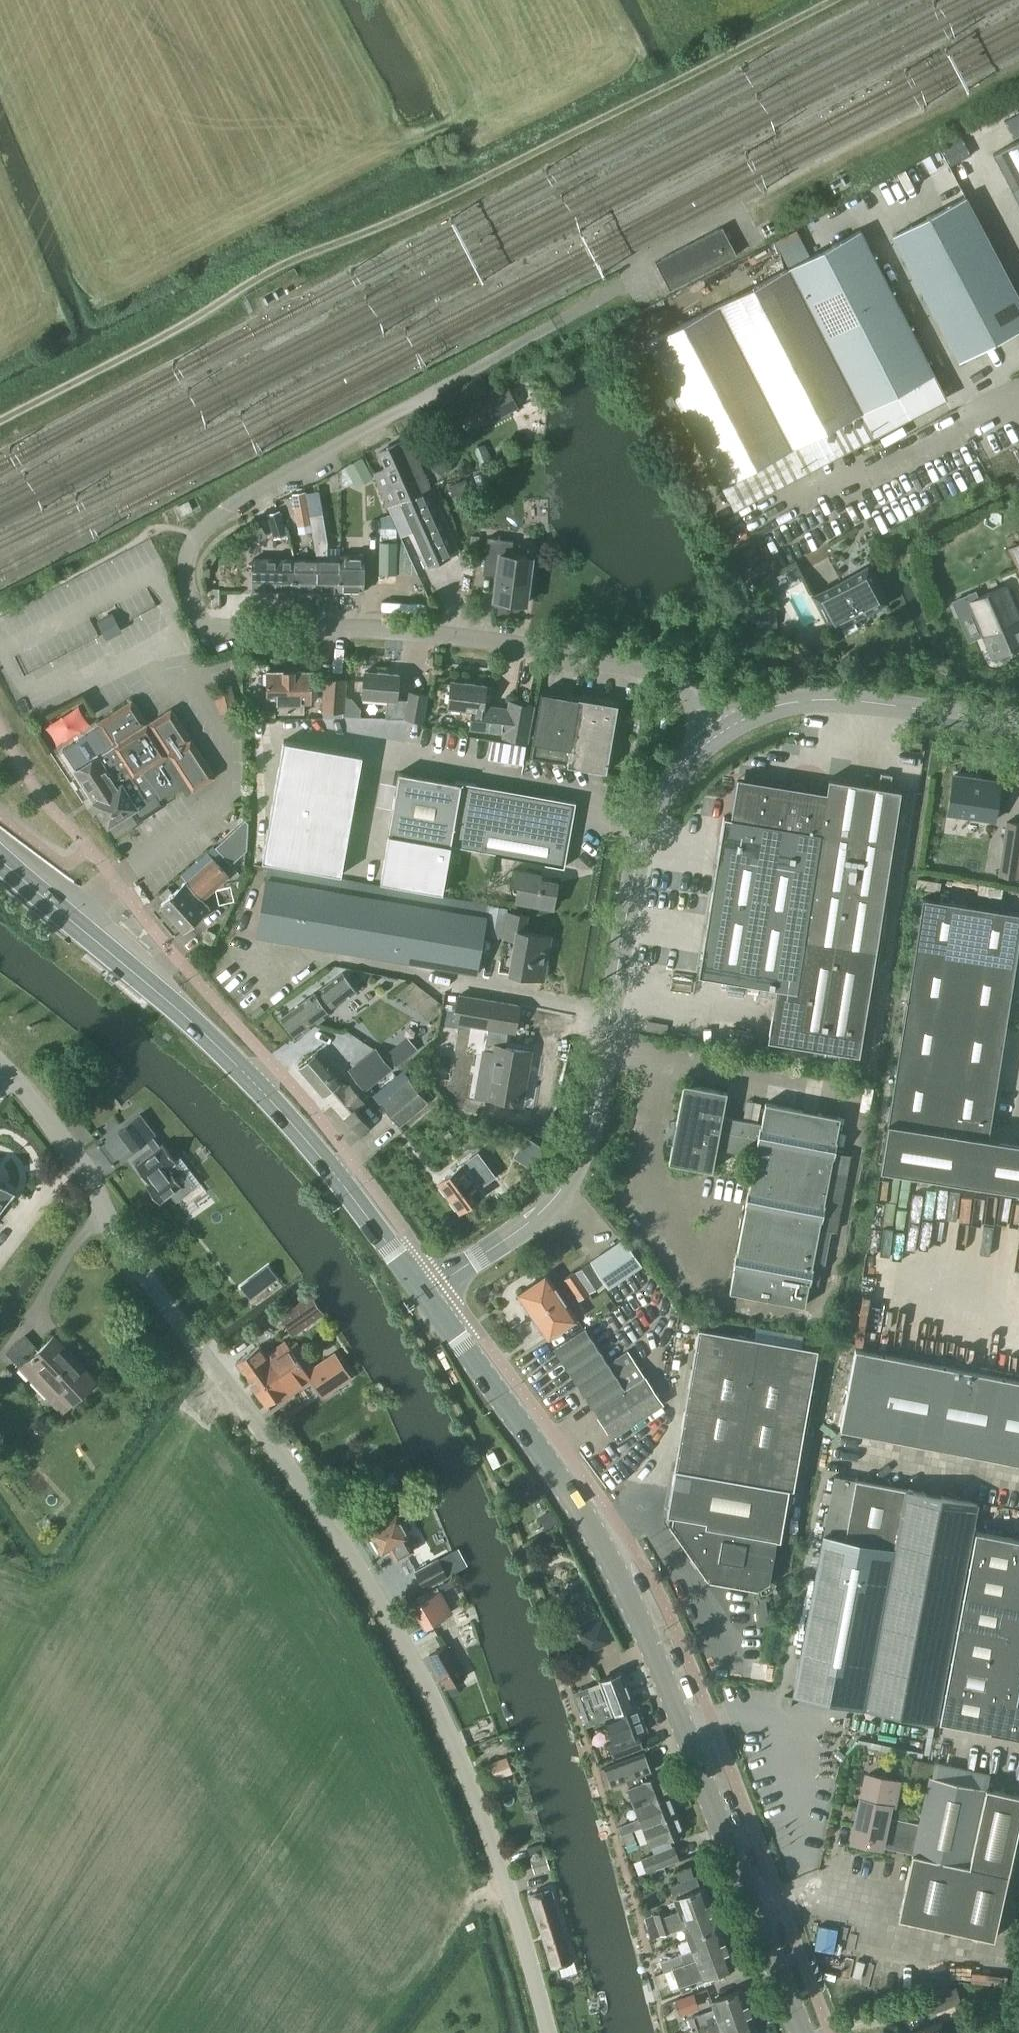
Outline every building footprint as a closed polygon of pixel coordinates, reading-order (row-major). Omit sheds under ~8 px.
[(993,154),(1018,204),(1018,140),(993,154)] [(984,233),(965,197),(893,234),(959,361),(1018,330),(1018,299),(984,233)] [(670,289),(736,254),(721,227),(655,262),(670,289)] [(860,231),(789,268),(807,304),(878,267),(860,231)] [(878,267),(807,304),(825,340),(897,303),(878,267)] [(825,340),(807,304),(789,268),(647,342),(721,486),(862,412),(844,376),(825,340)] [(897,303),(825,340),(844,376),(915,338),(897,303)] [(915,338),(844,376),(862,412),(933,374),(915,338)] [(495,420),(518,409),(507,387),(484,398),(495,420)] [(387,503),(428,484),(408,439),(379,452),(386,468),(373,473),(387,503)] [(356,488),(373,480),(363,459),(346,467),(356,488)] [(959,472),(964,487),(985,479),(980,464),(959,472)] [(430,566),(459,552),(428,484),(387,503),(402,536),(414,530),(430,566)] [(339,560),(326,560),(327,539),(323,514),(309,516),(305,492),(291,494),(297,526),(310,524),(316,560),(315,591),(321,592),(323,595),(332,595),(334,592),(338,592),(339,560)] [(273,539),(287,535),(280,511),(266,515),(273,539)] [(379,541),(379,573),(395,574),(417,574),(400,537),(396,537),(396,528),(379,528),(379,541)] [(512,602),(526,604),(531,558),(511,555),(513,541),(487,537),(483,568),(497,570),(493,600),(497,600),(496,603),(511,605),(512,602)] [(1008,548),(1018,570),(1018,543),(1008,548)] [(339,560),(338,592),(363,592),(363,556),(339,556),(339,560)] [(293,591),(294,559),(252,559),(252,590),(293,591)] [(315,591),(316,560),(294,559),(293,591),(315,591)] [(832,631),(885,603),(867,569),(814,597),(832,631)] [(953,602),(960,618),(973,612),(983,636),(982,636),(992,658),(1018,647),(1018,618),(1005,586),(977,598),(975,592),(953,602)] [(107,637),(121,629),(112,614),(98,621),(107,637)] [(288,672),(288,713),(303,713),(303,703),(310,703),(310,671),(288,672)] [(275,713),(288,713),(288,672),(266,672),(267,702),(261,702),(251,702),(251,718),(275,717),(275,713)] [(396,699),(398,674),(364,672),(362,698),(387,700),(385,718),(405,719),(422,722),(426,695),(408,692),(408,700),(396,699)] [(343,712),(345,680),(325,679),(323,711),(343,712)] [(483,705),(486,686),(452,681),(448,707),(465,710),(472,718),(471,728),(504,733),(503,737),(527,741),(534,705),(510,701),(508,709),(483,705)] [(616,711),(611,704),(542,692),(530,758),(606,771),(616,711)] [(98,811),(107,826),(133,809),(140,820),(162,806),(158,800),(184,783),(190,793),(214,777),(170,709),(146,724),(131,700),(96,723),(99,727),(62,750),(75,770),(75,771),(91,796),(85,800),(94,814),(98,811)] [(46,725),(59,744),(92,721),(79,703),(46,725)] [(524,762),(527,742),(492,737),(490,757),(524,762)] [(283,741),(262,860),(341,874),(362,755),(283,741)] [(388,835),(380,881),(442,892),(449,850),(450,846),(562,865),(573,804),(518,794),(398,773),(387,835),(388,835)] [(952,777),(947,813),(970,817),(994,820),(996,811),(999,788),(979,785),(979,781),(952,777)] [(706,926),(698,975),(776,988),(767,1040),(816,1048),(856,1055),(859,1055),(859,1052),(867,1006),(872,975),(900,791),(829,780),(827,793),(749,781),(730,818),(726,818),(724,817),(706,926)] [(999,876),(1018,879),(1018,824),(1006,822),(1001,856),(999,876)] [(230,865),(245,852),(245,824),(217,849),(230,865)] [(202,900),(229,877),(213,859),(161,904),(183,930),(209,907),(202,900)] [(476,973),(487,904),(268,866),(256,935),(476,973)] [(539,879),(540,874),(514,869),(511,884),(518,885),(515,901),(552,908),(557,882),(539,879)] [(935,899),(923,898),(914,954),(1014,970),(1018,939),(1018,913),(935,899)] [(508,913),(504,939),(515,940),(509,974),(543,980),(550,936),(525,932),(527,916),(508,913)] [(1005,1026),(1014,970),(914,954),(905,1010),(1005,1026)] [(328,1012),(356,992),(343,974),(315,994),(282,1018),(297,1037),(329,1013),(328,1012)] [(514,1033),(519,1005),(459,995),(455,1022),(488,1028),(484,1050),(494,1052),(486,1097),(521,1103),(531,1052),(505,1047),(508,1032),(514,1033)] [(996,1082),(1005,1026),(905,1010),(896,1066),(996,1082)] [(405,1059),(395,1046),(385,1054),(395,1067),(405,1059)] [(392,1069),(375,1048),(348,1070),(365,1091),(392,1069)] [(341,1082),(342,1081),(318,1053),(300,1069),(324,1096),(325,1095),(360,1135),(369,1127),(355,1111),(365,1102),(350,1086),(347,1089),(341,1082)] [(896,1066),(887,1122),(987,1138),(996,1082),(896,1066)] [(400,1126),(428,1102),(409,1080),(381,1104),(400,1126)] [(851,1155),(833,1152),(840,1117),(765,1103),(761,1125),(722,1117),(726,1092),(683,1084),(668,1162),(711,1171),(716,1145),(755,1152),(729,1291),(804,1306),(808,1282),(818,1284),(821,1269),(811,1267),(819,1228),(836,1232),(851,1155)] [(182,1171),(162,1144),(159,1145),(152,1136),(155,1135),(139,1114),(117,1131),(133,1151),(146,1141),(153,1150),(134,1164),(148,1182),(145,1185),(159,1204),(182,1187),(174,1177),(182,1171)] [(880,1169),(1018,1191),(1018,1143),(987,1138),(887,1122),(880,1169)] [(460,1211),(483,1194),(461,1165),(439,1182),(460,1211)] [(12,1195),(0,1186),(0,1211),(12,1195)] [(608,1289),(642,1266),(623,1238),(589,1261),(608,1289)] [(588,1263),(564,1279),(571,1289),(581,1283),(588,1292),(588,1293),(602,1284),(588,1263)] [(546,1273),(516,1294),(524,1305),(522,1308),(527,1314),(530,1313),(532,1316),(561,1296),(546,1273)] [(581,1283),(571,1289),(578,1300),(588,1293),(588,1292),(581,1283)] [(286,1311),(280,1316),(282,1319),(292,1333),(315,1316),(322,1312),(310,1294),(298,1302),(286,1311)] [(561,1296),(532,1316),(534,1319),(532,1322),(537,1328),(540,1328),(547,1338),(577,1318),(561,1296)] [(585,1328),(554,1348),(594,1410),(644,1377),(633,1360),(627,1351),(608,1363),(585,1328)] [(810,1388),(817,1349),(698,1329),(692,1368),(810,1388)] [(95,1380),(53,1336),(20,1368),(62,1412),(95,1380)] [(259,1346),(236,1361),(245,1374),(245,1375),(256,1390),(305,1355),(296,1342),(289,1347),(285,1341),(265,1355),(259,1346)] [(855,1349),(840,1429),(1018,1463),(1018,1380),(855,1349)] [(305,1355),(256,1390),(266,1404),(280,1395),(283,1399),(285,1398),(311,1380),(321,1395),(349,1376),(333,1353),(313,1367),(311,1363),(305,1355)] [(793,1489),(810,1388),(692,1368),(674,1468),(789,1488),(793,1489)] [(611,1438),(662,1405),(644,1377),(594,1410),(611,1438)] [(780,1540),(789,1488),(674,1468),(666,1515),(673,1516),(672,1523),(709,1576),(760,1585),(761,1592),(765,1592),(773,1587),(775,1582),(769,1579),(776,1539),(780,1540)] [(864,1706),(894,1547),(896,1548),(907,1489),(834,1476),(793,1693),(864,1706)] [(935,1720),(976,1502),(907,1489),(896,1548),(894,1547),(864,1706),(935,1720)] [(401,1524),(409,1520),(404,1511),(397,1515),(369,1530),(381,1553),(390,1548),(396,1559),(413,1550),(406,1539),(409,1538),(401,1524)] [(1018,1736),(1018,1701),(1016,1701),(1018,1684),(1018,1539),(975,1530),(939,1721),(1018,1736)] [(424,1589),(448,1577),(438,1560),(415,1572),(424,1589)] [(418,1603),(412,1606),(424,1627),(451,1612),(439,1591),(436,1586),(416,1597),(418,1603)] [(768,1624),(767,1608),(755,1609),(757,1625),(768,1624)] [(614,1639),(603,1615),(577,1627),(579,1632),(587,1651),(610,1641),(614,1639)] [(446,1646),(429,1655),(446,1687),(464,1677),(446,1646)] [(589,1687),(573,1693),(579,1709),(580,1709),(586,1725),(606,1718),(605,1715),(633,1705),(621,1672),(600,1679),(600,1681),(588,1686),(589,1687)] [(790,1708),(792,1696),(785,1695),(782,1707),(790,1708)] [(646,1730),(641,1716),(637,1703),(633,1705),(605,1715),(606,1718),(614,1740),(608,1743),(613,1757),(641,1746),(636,1734),(646,1730)] [(643,1752),(605,1766),(609,1776),(612,1785),(625,1780),(627,1779),(629,1786),(628,1787),(635,1805),(668,1792),(661,1773),(645,1780),(643,1773),(650,1771),(650,1770),(646,1760),(643,1752)] [(496,1778),(513,1771),(507,1756),(490,1763),(496,1778)] [(1018,1822),(1018,1794),(987,1787),(990,1774),(934,1762),(931,1775),(929,1775),(918,1823),(901,1819),(895,1845),(913,1848),(898,1917),(994,1938),(1008,1874),(1018,1822)] [(890,1817),(899,1779),(874,1774),(873,1778),(867,1776),(862,1797),(861,1797),(851,1840),(881,1846),(882,1842),(895,1845),(901,1819),(890,1817)] [(640,1817),(618,1826),(621,1834),(622,1834),(631,1830),(643,1825),(642,1824),(676,1811),(668,1792),(635,1805),(640,1817)] [(661,1840),(684,1830),(676,1811),(642,1824),(643,1825),(650,1843),(661,1839),(661,1840)] [(631,1830),(622,1834),(626,1844),(627,1846),(636,1842),(631,1830)] [(655,1868),(678,1859),(673,1846),(650,1855),(655,1868)] [(648,1930),(712,1907),(704,1887),(700,1888),(695,1875),(669,1885),(678,1910),(666,1915),(664,1910),(644,1918),(648,1930)] [(550,1965),(568,1960),(547,1889),(527,1894),(550,1965)] [(688,1937),(719,1926),(712,1907),(648,1930),(651,1937),(684,1926),(688,1937)] [(663,1969),(726,1946),(719,1926),(688,1937),(693,1950),(660,1962),(663,1969)] [(690,1982),(703,1977),(733,1966),(726,1946),(663,1969),(664,1972),(672,1969),(681,1993),(692,1989),(690,1982)] [(955,1988),(929,1998),(934,2011),(960,2001),(955,1988)] [(714,2009),(687,2018),(691,2028),(703,2024),(703,2025),(704,2025),(706,2024),(748,2009),(741,1989),(711,2000),(714,2008),(714,2009)] [(679,2010),(697,2003),(694,1993),(675,1999),(679,2010)] [(691,2028),(693,2032),(712,2032),(721,2030),(723,2032),(743,2032),(756,2028),(748,2009),(706,2024),(704,2025),(703,2025),(703,2024),(691,2028)] [(939,2022),(910,2032),(943,2032),(939,2022)]
